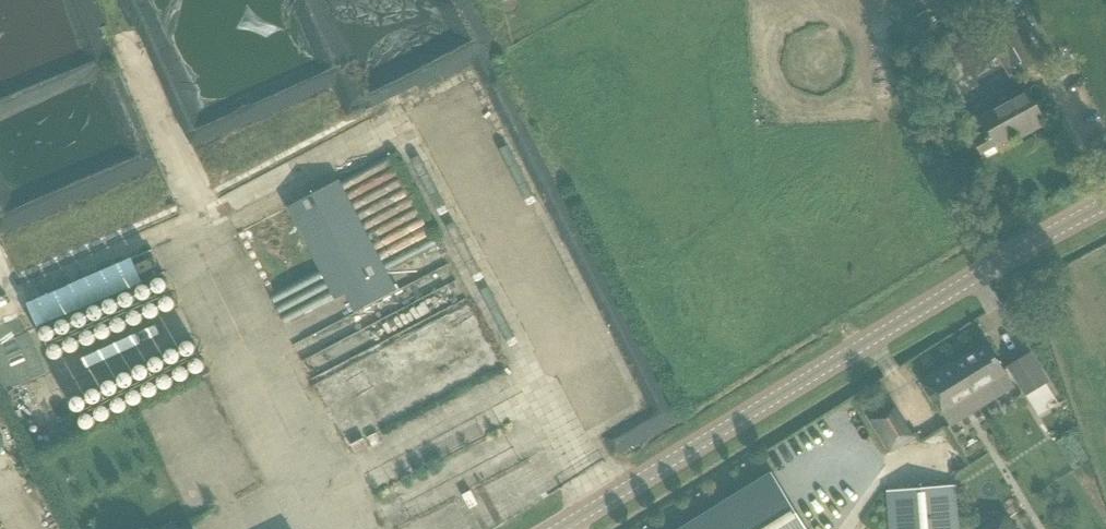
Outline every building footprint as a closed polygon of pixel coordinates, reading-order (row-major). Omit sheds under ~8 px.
[(1042,59),(1015,10),(985,27),(1013,76),(1042,59)] [(982,128),(971,134),(985,158),(998,151),(995,145),(1016,134),(1018,138),(1045,123),(1034,104),(1029,93),(978,121),(982,128)] [(355,312),(395,291),(337,180),(288,206),(336,299),(346,294),(355,312)] [(82,275),(23,297),(44,352),(80,339),(157,310),(149,289),(162,284),(149,249),(82,275)] [(1017,380),(1011,370),(1005,373),(988,345),(954,365),(953,364),(922,383),(950,425),(1012,384),(1017,380)] [(1029,354),(1009,366),(1011,370),(1017,380),(1026,395),(1047,382),(1029,354)] [(868,421),(889,453),(913,437),(892,405),(868,421)] [(609,453),(634,444),(630,430),(605,438),(609,453)] [(773,475),(686,528),(806,528),(773,475)] [(791,493),(799,488),(794,479),(785,484),(791,493)] [(888,491),(891,528),(958,528),(954,486),(888,491)]
